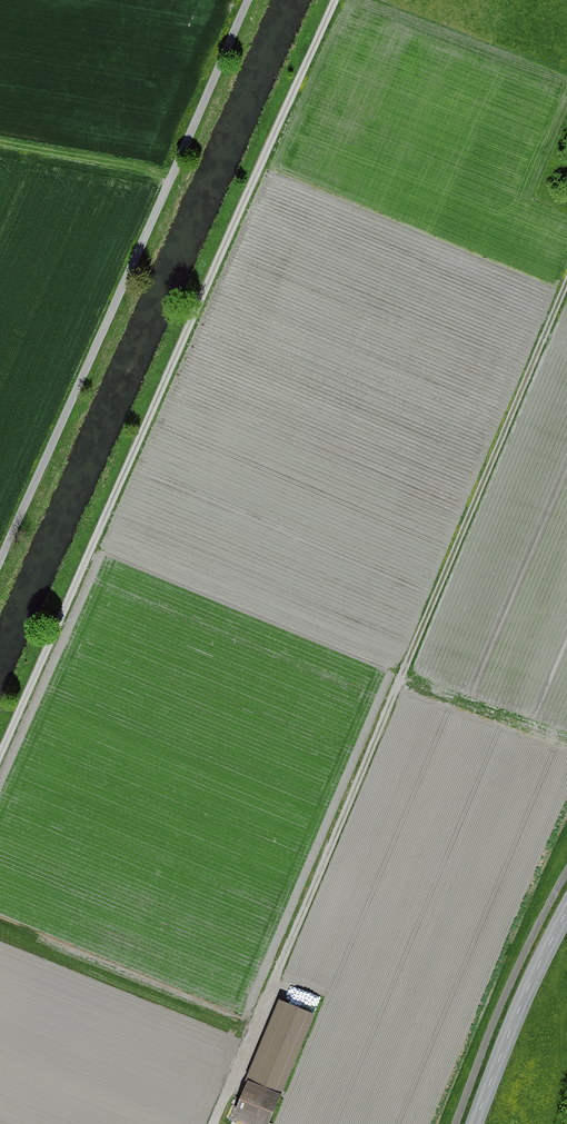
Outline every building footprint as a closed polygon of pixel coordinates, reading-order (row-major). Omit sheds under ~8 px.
[(279,1000),(245,1081),(248,1082),(233,1117),(249,1123),(269,1123),(315,1015),(279,1000)]
